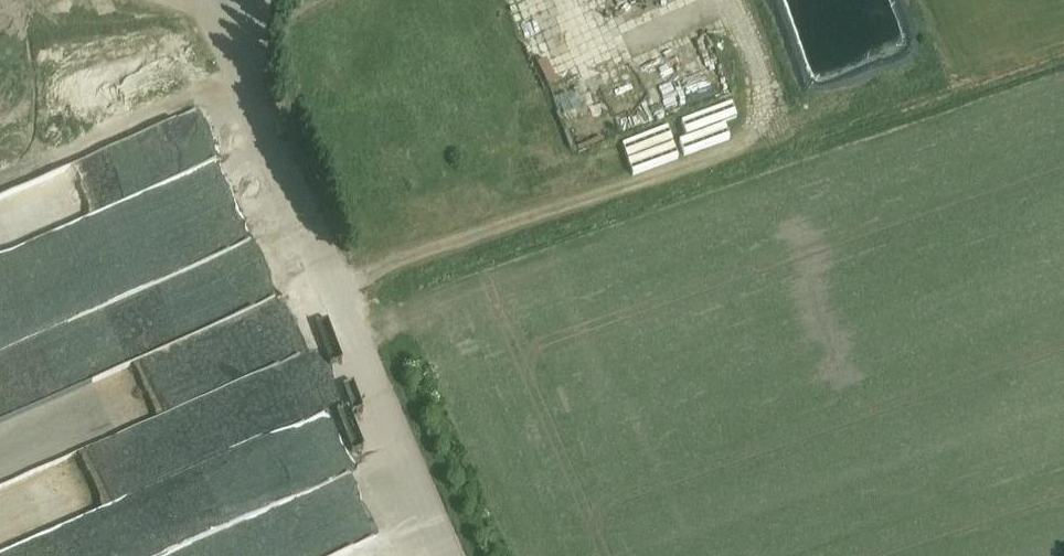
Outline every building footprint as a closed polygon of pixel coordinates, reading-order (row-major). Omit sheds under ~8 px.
[(553,85),(581,73),(551,0),(517,0),(553,85)] [(46,355),(32,358),(36,382),(69,376),(66,363),(74,362),(70,336),(43,340),(46,355)] [(0,424),(0,540),(3,539),(3,538),(37,525),(20,479),(119,441),(98,386),(0,424)]
